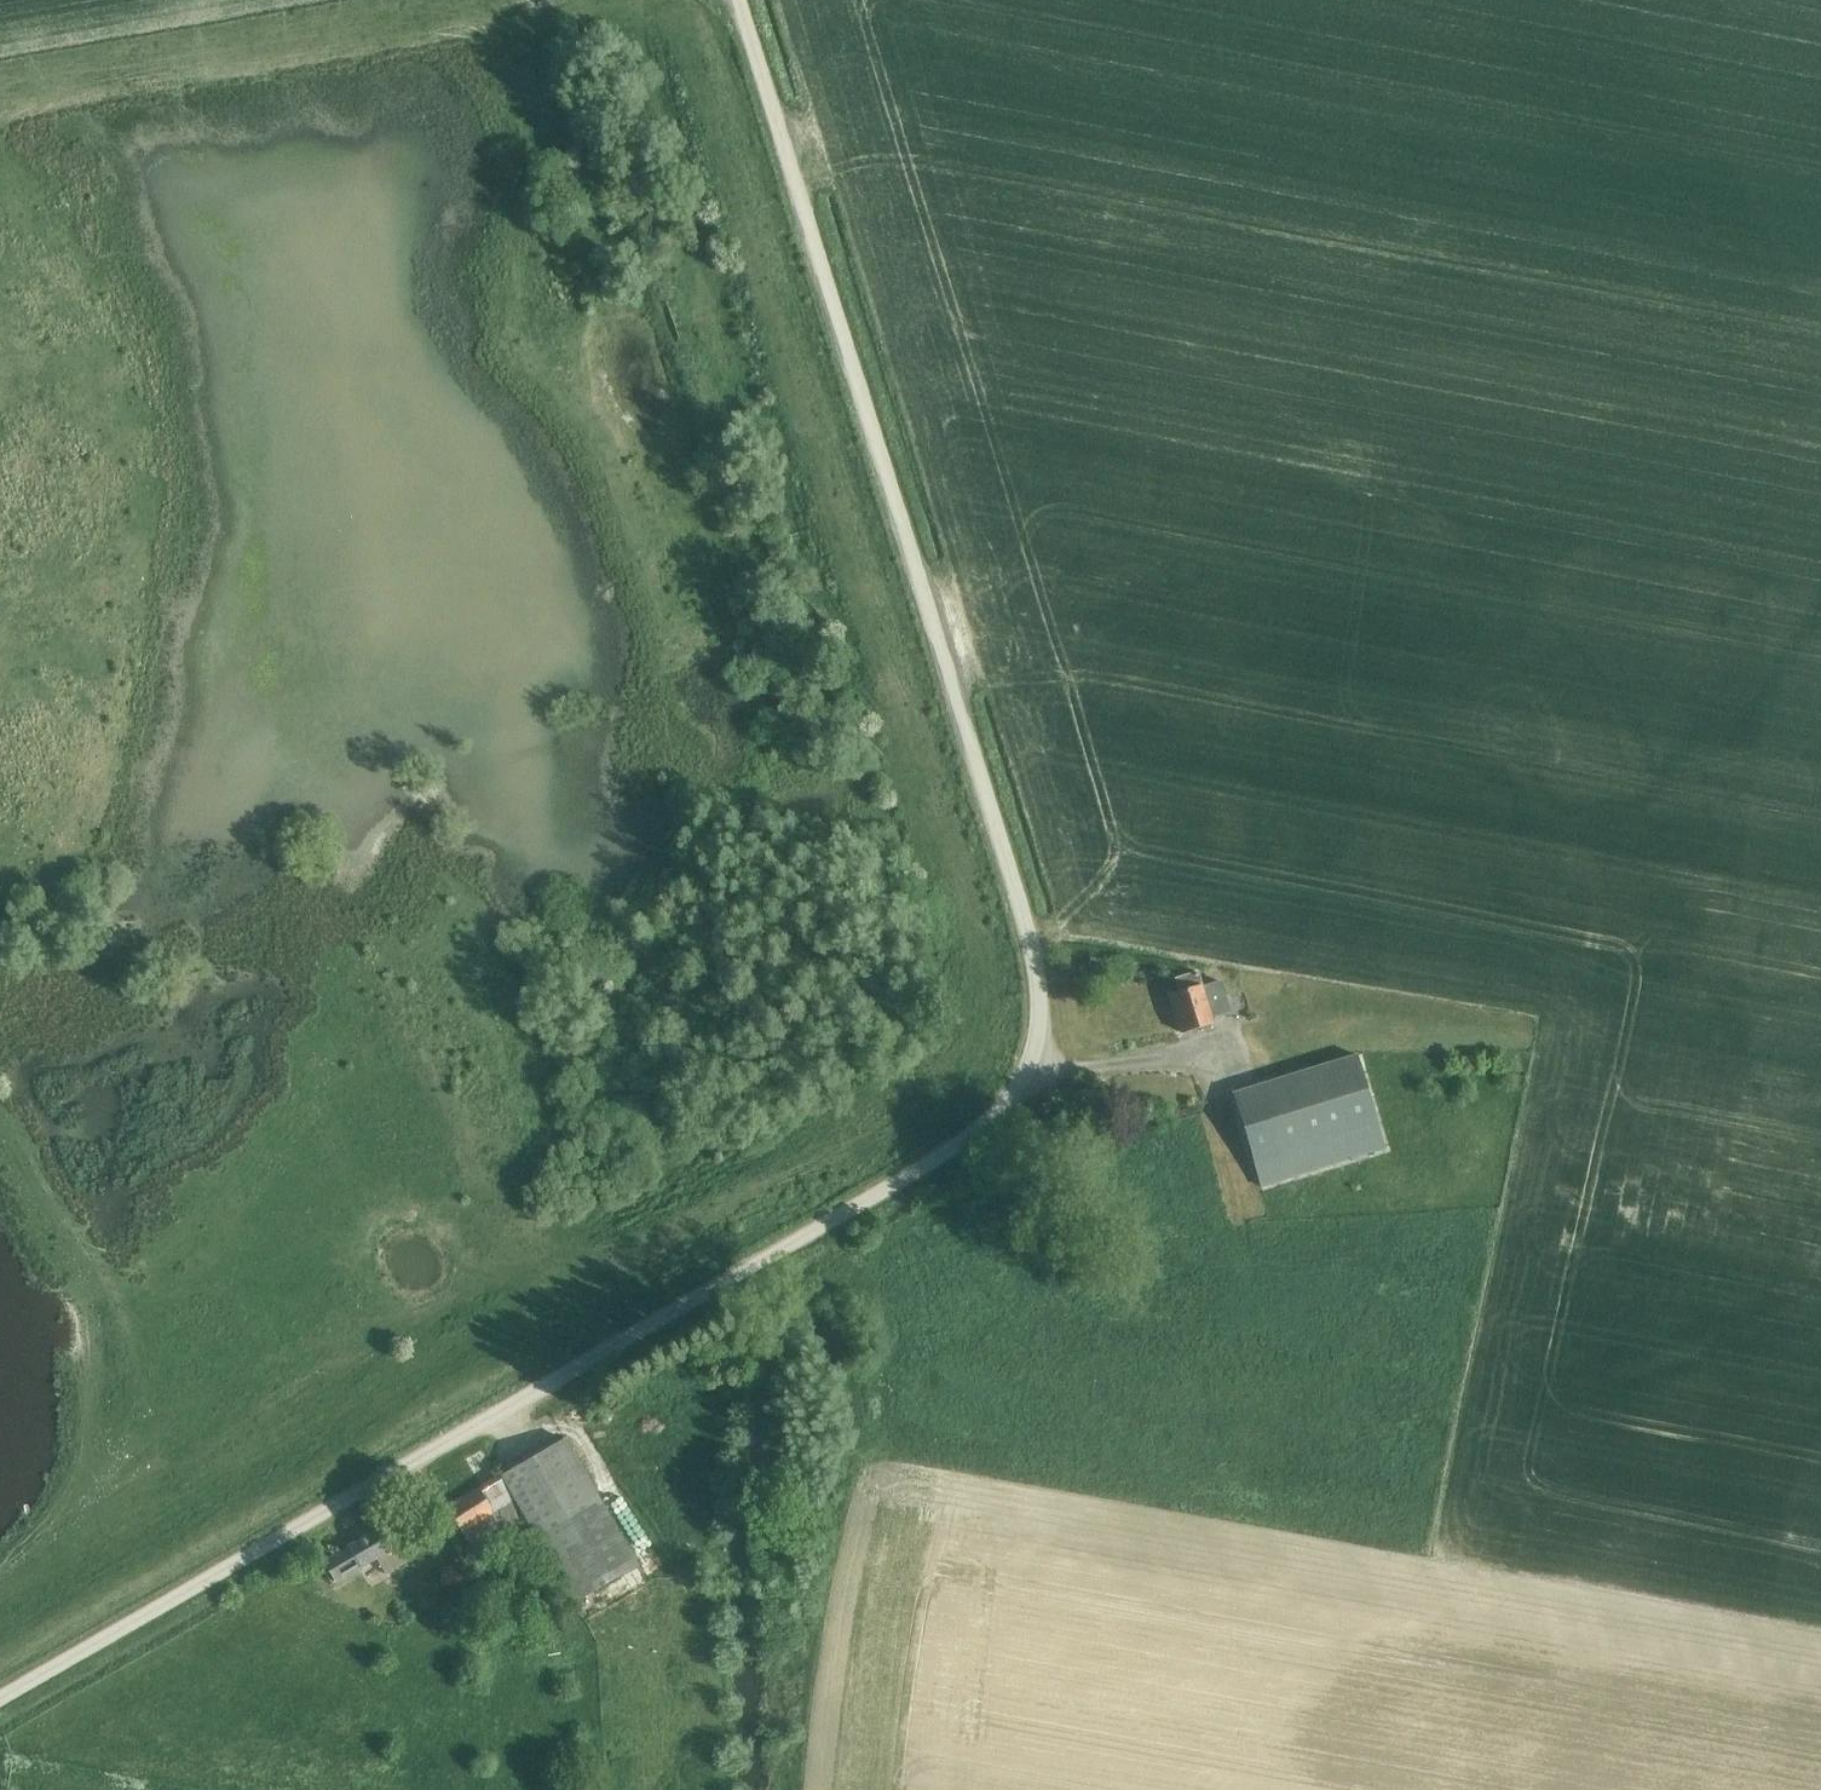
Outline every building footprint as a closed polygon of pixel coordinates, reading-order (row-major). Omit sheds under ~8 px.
[(1210,1018),(1228,1012),(1218,982),(1201,988),(1196,973),(1174,979),(1178,992),(1170,995),(1182,1034),(1212,1025),(1210,1018)] [(1260,1187),(1383,1149),(1355,1056),(1231,1094),(1260,1187)] [(500,1475),(444,1507),(445,1508),(459,1532),(474,1559),(529,1527),(575,1601),(638,1564),(564,1439),(501,1476),(500,1475)] [(445,1508),(430,1517),(444,1541),(459,1532),(445,1508)] [(383,1526),(347,1547),(322,1562),(334,1582),(359,1568),(375,1559),(384,1575),(405,1563),(395,1547),(401,1543),(392,1527),(386,1531),(383,1526)] [(441,1565),(440,1584),(464,1585),(465,1566),(441,1565)] [(417,1571),(418,1585),(438,1585),(438,1571),(417,1571)] [(530,1612),(513,1619),(519,1635),(536,1629),(530,1612)]
